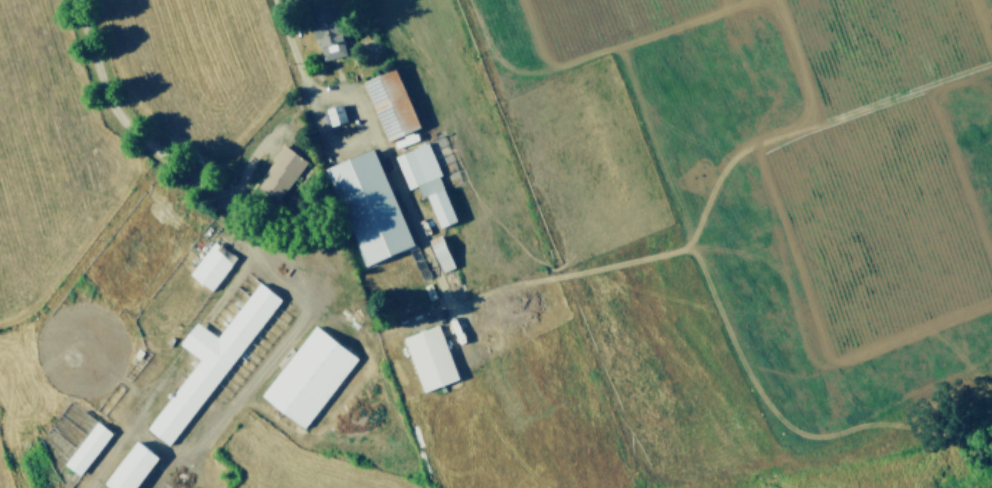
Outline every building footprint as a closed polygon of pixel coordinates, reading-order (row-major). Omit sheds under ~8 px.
[(309,10),(320,58),(346,52),(335,4),(309,10)] [(361,78),(384,138),(417,125),(395,65),(361,78)] [(329,119),(343,114),(339,102),(325,107),(329,119)] [(393,153),(406,186),(439,173),(426,140),(393,153)] [(304,158),(281,143),(254,185),(277,200),(304,158)] [(325,165),(363,264),(407,247),(419,278),(452,266),(440,234),(411,244),(374,146),(325,165)] [(424,193),(439,226),(455,218),(441,186),(424,193)] [(233,258),(212,241),(188,271),(209,288),(233,258)] [(197,356),(146,427),(170,445),(277,295),(256,280),(217,336),(194,320),(178,342),(197,356)] [(260,395),(304,427),(356,355),(312,323),(260,395)] [(463,379),(443,324),(407,337),(427,392),(463,379)] [(78,474),(110,430),(94,420),(63,463),(78,474)] [(134,439),(103,483),(110,487),(133,487),(156,455),(134,439)]
